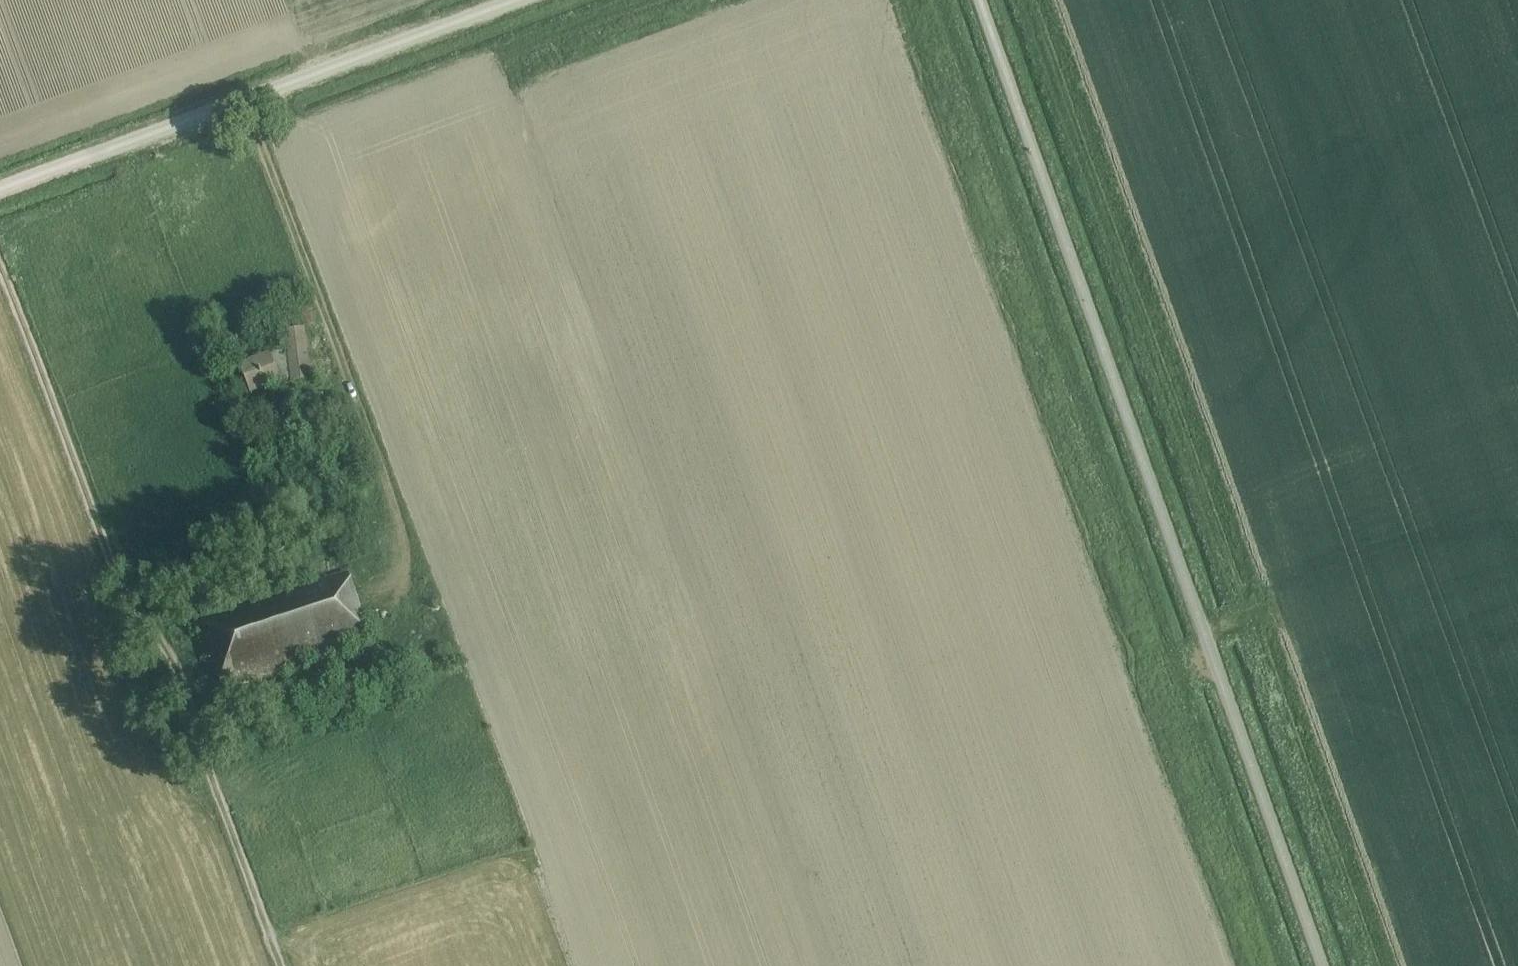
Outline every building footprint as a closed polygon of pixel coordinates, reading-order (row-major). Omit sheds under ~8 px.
[(242,366),(252,394),(281,383),(280,381),(290,377),(291,382),(310,380),(305,330),(285,333),(288,352),(271,356),(270,355),(242,366)] [(224,691),(371,645),(349,574),(201,620),(224,691)]
